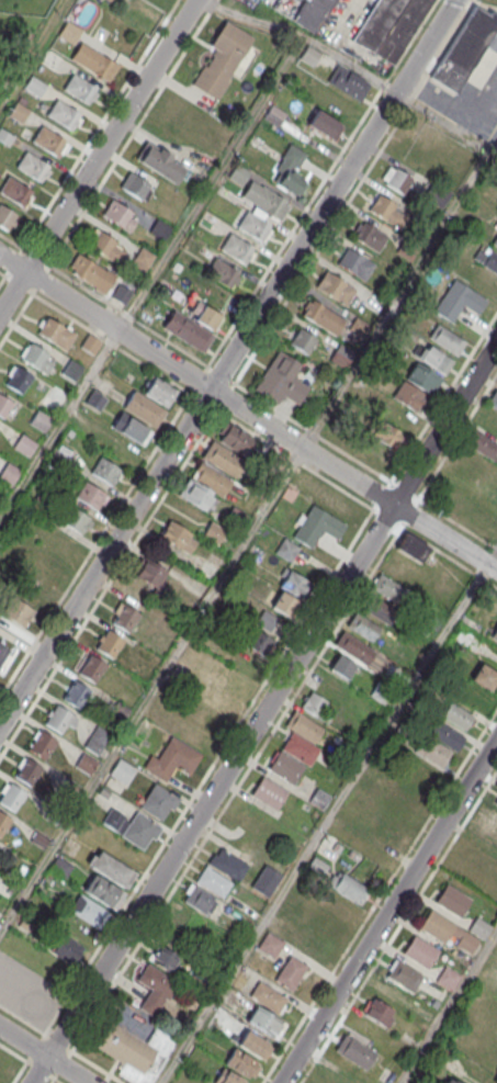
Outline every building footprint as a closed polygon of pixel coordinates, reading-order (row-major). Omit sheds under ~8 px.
[(292,19),(313,33),(334,0),(304,0),(292,19)] [(351,38),(375,0),(433,0),(393,64),(351,38)] [(455,93),(485,46),(496,54),(496,28),(496,27),(496,26),(496,13),(490,10),(488,13),(474,4),(430,76),(455,93)] [(57,34),(66,20),(80,29),(71,42),(57,34)] [(192,84),(203,66),(206,67),(213,56),(211,55),(215,49),(210,46),(225,21),(252,37),(249,44),(260,50),(241,80),(231,75),(227,81),(228,82),(217,101),(192,84)] [(70,59),(80,43),(117,66),(108,82),(70,59)] [(57,74),(65,58),(49,50),(41,66),(57,74)] [(357,101),(369,82),(339,63),(327,83),(357,101)] [(63,90),(72,75),(97,89),(87,104),(63,90)] [(46,86),(31,76),(23,88),(38,98),(46,86)] [(46,115),(56,100),(80,114),(70,131),(46,115)] [(30,111),(21,124),(8,115),(15,102),(30,111)] [(263,117),(277,127),(286,114),(272,104),(263,117)] [(334,143),(344,124),(317,108),(306,128),(334,143)] [(32,142),(42,126),(66,140),(56,157),(32,142)] [(135,159),(176,184),(185,168),(170,159),(171,156),(146,140),(135,159)] [(295,194),(304,176),(296,172),(305,152),(288,144),(280,160),(286,163),(276,185),(295,194)] [(15,168),(25,151),(49,167),(39,182),(15,168)] [(249,172),(241,185),(228,178),(236,163),(249,172)] [(413,180),(394,169),(393,170),(388,167),(381,179),(386,182),(385,184),(403,195),(413,180)] [(120,187),(140,201),(150,184),(129,171),(120,187)] [(22,207),(0,193),(0,189),(8,177),(32,191),(22,207)] [(280,221),(241,196),(251,181),(261,187),(262,185),(286,202),(284,205),(289,207),(280,221)] [(368,211),(399,230),(406,218),(394,210),(396,206),(379,195),(368,211)] [(111,200),(102,215),(128,233),(136,221),(131,217),(133,213),(111,200)] [(7,232),(0,227),(0,205),(16,216),(7,232)] [(247,212),(271,226),(261,242),(237,227),(247,212)] [(171,227),(163,241),(149,233),(157,218),(171,227)] [(387,237),(377,253),(353,238),(363,222),(387,237)] [(124,252),(116,264),(86,245),(94,229),(116,242),(114,246),(124,252)] [(229,234),(253,249),(244,264),(219,249),(229,234)] [(485,246),(476,260),(496,275),(496,254),(485,246)] [(154,254),(139,248),(130,267),(145,274),(154,254)] [(374,266),(364,282),(337,264),(347,248),(374,266)] [(67,271),(123,306),(134,290),(117,280),(118,278),(79,253),(67,271)] [(205,275),(232,290),(242,272),(215,257),(205,275)] [(325,271),(355,291),(346,307),(315,287),(325,271)] [(487,301),(454,280),(432,312),(451,324),(463,306),(477,315),(487,301)] [(301,316),(336,335),(345,318),(310,299),(301,316)] [(214,336),(173,311),(161,328),(203,353),(214,336)] [(47,318),(64,328),(65,328),(76,335),(65,352),(54,346),(54,345),(37,334),(47,318)] [(465,342),(437,325),(428,338),(431,340),(431,341),(456,357),(465,342)] [(287,342),(307,354),(317,338),(297,326),(287,342)] [(88,334),(101,343),(93,356),(79,347),(88,334)] [(31,343),(48,354),(46,359),(54,363),(46,375),(21,360),(31,343)] [(329,359),(343,369),(354,353),(339,344),(329,359)] [(453,362),(429,347),(420,361),(444,375),(453,362)] [(301,365),(279,351),(253,390),(276,405),(282,396),(297,405),(308,388),(292,377),(301,365)] [(70,360),(83,369),(75,382),(61,374),(70,360)] [(442,379),(416,363),(405,380),(431,396),(442,379)] [(16,366),(33,377),(22,395),(5,385),(16,366)] [(429,398),(403,382),(392,398),(418,416),(429,398)] [(68,393),(54,383),(41,401),(55,411),(68,393)] [(84,403),(93,388),(106,397),(98,410),(84,403)] [(495,388),(496,390),(496,411),(486,404),(495,388)] [(166,410),(134,391),(123,408),(155,429),(166,410)] [(3,420),(0,418),(0,396),(13,404),(3,420)] [(408,433),(417,418),(397,406),(388,421),(408,433)] [(44,433),(52,420),(37,410),(29,424),(44,433)] [(110,427),(142,446),(152,430),(120,411),(110,427)] [(253,436),(223,420),(213,438),(244,454),(253,436)] [(372,435),(399,453),(409,438),(382,420),(372,435)] [(496,445),(496,443),(477,433),(470,448),(491,458),(496,445)] [(29,458),(37,444),(22,435),(13,448),(29,458)] [(202,455),(230,478),(243,462),(214,438),(202,455)] [(100,458),(121,471),(112,487),(90,473),(100,458)] [(11,484),(0,477),(0,472),(7,462),(20,470),(11,484)] [(189,478),(212,493),(210,497),(212,499),(204,512),(178,496),(189,478)] [(84,483),(105,496),(97,511),(75,498),(84,483)] [(312,504),(344,524),(336,538),(321,529),(310,548),(292,537),(312,504)] [(169,521),(190,534),(181,550),(159,537),(169,521)] [(216,544),(225,530),(210,521),(201,535),(216,544)] [(397,548),(419,563),(429,547),(407,532),(397,548)] [(300,547),(284,537),(275,552),(291,561),(300,547)] [(166,570),(145,557),(134,575),(155,588),(166,570)] [(285,567),(309,582),(300,598),(279,586),(284,577),(280,575),(285,567)] [(371,590),(403,603),(409,588),(377,574),(371,590)] [(298,600),(278,591),(271,609),(291,617),(298,600)] [(22,628),(35,611),(14,595),(1,613),(22,628)] [(398,610),(370,595),(361,610),(389,625),(398,610)] [(123,605),(140,616),(135,625),(134,624),(127,634),(111,624),(123,605)] [(346,625),(370,642),(380,628),(355,611),(346,625)] [(273,618),(261,614),(257,625),(269,629),(273,618)] [(274,639),(253,627),(243,644),(264,656),(274,639)] [(334,644),(364,665),(374,651),(342,630),(334,644)] [(108,631),(124,641),(118,651),(117,650),(112,661),(95,650),(108,631)] [(0,643),(0,671),(13,652),(0,643)] [(328,668),(346,679),(355,664),(338,653),(328,668)] [(89,655),(106,666),(101,675),(100,675),(94,685),(77,675),(89,655)] [(487,692),(496,680),(496,675),(481,661),(468,676),(487,692)] [(74,680),(90,691),(86,701),(84,700),(78,710),(61,700),(74,680)] [(302,708),(326,723),(331,715),(321,710),(327,701),(312,690),(302,708)] [(443,717),(465,730),(474,716),(452,703),(443,717)] [(56,706),(76,719),(74,730),(66,725),(60,735),(44,724),(56,706)] [(284,724),(313,743),(323,727),(295,709),(284,724)] [(97,755),(111,734),(97,725),(83,746),(97,755)] [(444,769),(463,735),(444,725),(436,740),(423,734),(414,752),(444,769)] [(39,731),(56,742),(52,752),(50,751),(44,760),(27,751),(39,731)] [(281,748),(308,766),(319,748),(292,731),(281,748)] [(189,774),(202,754),(172,736),(159,756),(152,752),(142,767),(166,783),(177,766),(189,774)] [(268,768),(292,785),(304,766),(279,751),(268,768)] [(97,762),(83,753),(74,766),(89,775),(97,762)] [(25,758),(42,769),(36,778),(35,778),(30,788),(13,777),(25,758)] [(108,776),(127,785),(135,767),(117,759),(108,776)] [(250,793),(275,809),(286,791),(262,776),(250,793)] [(154,782),(137,806),(159,821),(168,808),(171,810),(179,799),(154,782)] [(13,813),(0,805),(0,798),(9,783),(25,794),(21,804),(20,803),(13,813)] [(484,825),(496,831),(496,797),(484,825)] [(135,811),(120,835),(142,849),(150,836),(154,838),(160,826),(135,811)] [(11,821),(0,839),(0,814),(11,821)] [(221,847),(248,865),(237,881),(207,862),(213,853),(216,855),(221,847)] [(98,850),(134,872),(124,888),(88,866),(98,850)] [(48,869),(64,879),(72,865),(56,856),(48,869)] [(320,876),(326,864),(314,858),(308,869),(320,876)] [(281,874),(264,864),(251,887),(268,897),(281,874)] [(205,865),(231,882),(223,898),(195,880),(205,865)] [(358,905),(368,888),(334,867),(323,884),(358,905)] [(123,892),(91,872),(81,889),(112,909),(123,892)] [(193,884),(217,899),(207,915),(183,901),(193,884)] [(460,918),(472,899),(446,884),(434,903),(460,918)] [(99,927),(108,910),(77,893),(68,911),(99,927)] [(429,909),(419,927),(470,957),(482,937),(484,939),(491,926),(476,918),(468,931),(429,909)] [(256,948),(274,957),(282,940),(265,931),(256,948)] [(72,965),(83,946),(58,932),(47,951),(72,965)] [(439,950),(413,933),(402,952),(427,968),(439,950)] [(149,961),(169,973),(179,956),(159,944),(149,961)] [(274,980),(292,990),(307,965),(289,954),(274,980)] [(413,992),(423,974),(396,959),(385,977),(413,992)] [(156,1017),(177,981),(146,963),(136,980),(150,989),(139,1007),(156,1017)] [(435,981),(451,991),(461,976),(445,966),(435,981)] [(249,995),(278,1013),(287,998),(258,980),(249,995)] [(386,1027),(396,1011),(371,996),(362,1013),(386,1027)] [(285,1023),(257,1005),(247,1021),(275,1039),(285,1023)] [(179,1037),(157,1024),(146,1042),(110,1021),(95,1046),(122,1062),(116,1073),(133,1082),(151,1082),(179,1037)] [(260,1059),(269,1045),(245,1029),(236,1044),(260,1059)] [(375,1051),(344,1033),(334,1051),(365,1070),(375,1051)] [(248,1078),(258,1063),(233,1047),(224,1063),(248,1078)] [(247,1082),(223,1067),(213,1082),(214,1082),(247,1082)]
